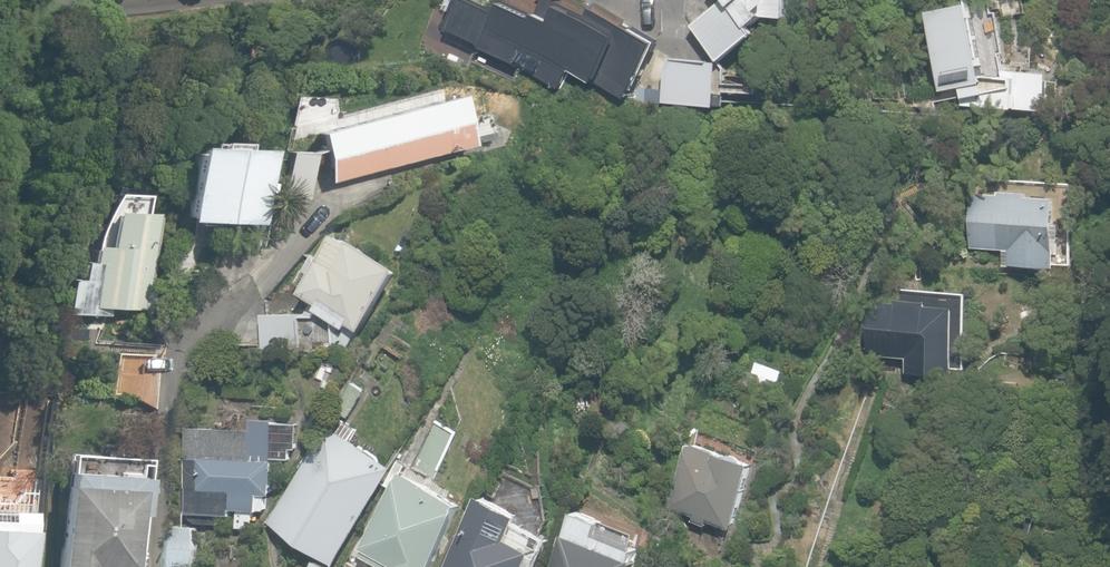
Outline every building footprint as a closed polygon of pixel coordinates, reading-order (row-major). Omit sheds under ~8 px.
[(474,0),(458,0),(431,55),(469,74),(475,61),(514,81),(521,67),(562,88),(571,70),(631,98),(659,39),(578,0),(564,0),(561,5),(560,4),(552,20),(511,0),(507,0),(501,13),(474,0)] [(725,60),(760,34),(755,25),(764,20),(793,18),(794,0),(725,0),(696,24),(725,60)] [(946,89),(962,86),(964,104),(1016,107),(1048,109),(1046,71),(998,64),(986,0),(929,0),(946,89)] [(667,102),(721,106),(724,61),(675,57),(669,67),(667,102)] [(281,198),(305,199),(306,185),(327,180),(328,182),(468,144),(455,94),(314,131),(318,149),(307,153),(283,150),(281,198)] [(184,220),(260,224),(264,151),(188,147),(184,220)] [(1010,266),(1057,268),(1060,200),(1031,198),(1031,194),(1003,193),(1002,197),(974,195),(972,248),(1011,250),(1010,266)] [(110,316),(111,316),(112,305),(154,309),(156,287),(148,287),(154,212),(140,211),(140,195),(112,194),(101,218),(97,247),(90,246),(89,262),(79,261),(79,277),(66,277),(64,314),(110,316)] [(320,346),(341,356),(360,328),(364,329),(401,268),(354,238),(353,241),(340,233),(325,256),(316,253),(297,282),(306,287),(304,292),(307,294),(304,299),(312,303),(307,312),(263,313),(262,350),(320,346)] [(907,373),(956,376),(960,307),(931,305),(931,300),(899,298),(899,302),(871,300),(868,354),(908,357),(907,373)] [(775,401),(785,371),(757,361),(747,391),(775,401)] [(336,408),(349,417),(367,390),(354,381),(336,408)] [(469,496),(435,479),(460,430),(435,417),(365,544),(367,545),(364,551),(396,566),(433,566),(469,496)] [(202,523),(254,524),(256,511),(266,510),(268,495),(273,494),(275,458),(291,458),(292,448),(298,448),(299,423),(276,422),(276,419),(254,418),(254,429),(193,426),(188,513),(189,516),(192,519),(195,521),(198,523),(202,523)] [(270,525),(337,566),(397,468),(353,441),(359,431),(340,419),(335,427),(331,425),(270,525)] [(669,508),(733,530),(756,463),(692,440),(669,508)] [(139,515),(146,516),(150,460),(66,454),(64,485),(58,566),(136,566),(139,515)] [(549,549),(517,533),(525,518),(482,497),(448,566),(540,566),(549,549)] [(646,542),(604,527),(610,514),(581,503),(555,566),(636,566),(646,542)] [(35,510),(0,508),(0,566),(33,566),(35,510)] [(198,546),(196,546),(194,524),(170,522),(166,566),(195,566),(198,546)]
